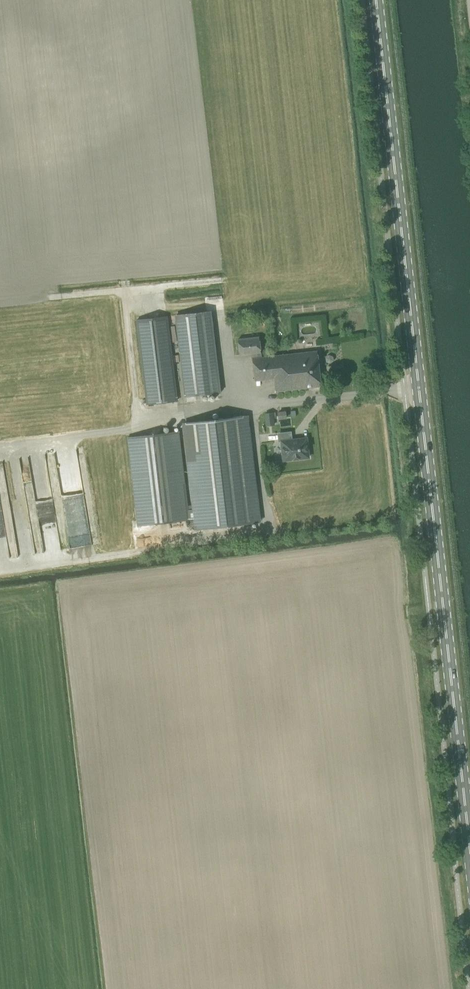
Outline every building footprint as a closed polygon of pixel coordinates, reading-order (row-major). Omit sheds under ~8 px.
[(220,392),(210,311),(177,315),(187,396),(220,392)] [(177,401),(167,316),(137,320),(147,404),(177,401)] [(237,338),(239,356),(252,354),(255,381),(259,380),(259,383),(264,383),(264,380),(274,378),(276,391),(321,386),(317,351),(261,357),(259,335),(237,338)] [(267,425),(274,424),(272,413),(265,414),(267,425)] [(246,416),(184,423),(194,509),(188,510),(179,431),(128,437),(138,526),(195,519),(196,529),(259,521),(246,416)] [(306,438),(281,441),(283,460),(309,457),(306,438)] [(56,532),(41,537),(46,552),(61,547),(56,532)]
